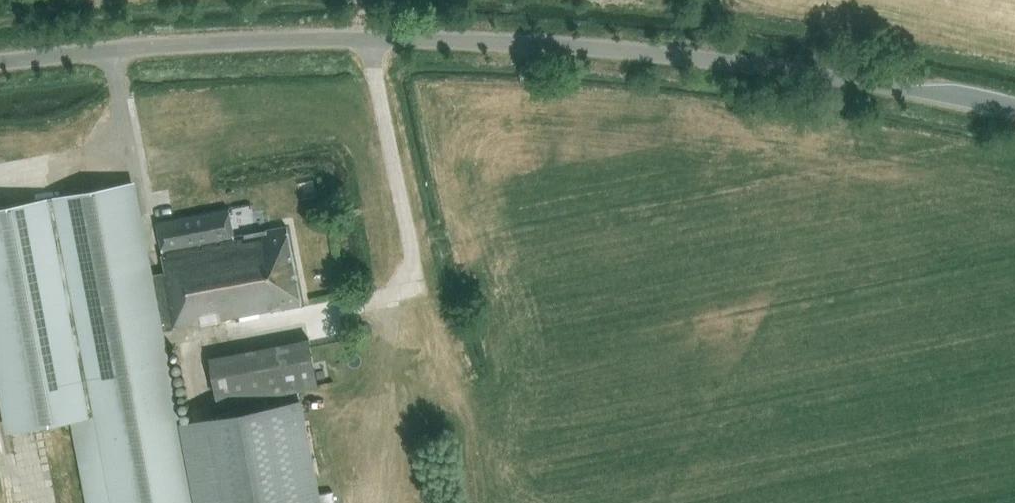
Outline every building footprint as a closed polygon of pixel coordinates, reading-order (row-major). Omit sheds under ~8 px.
[(131,183),(0,208),(0,377),(10,429),(74,417),(90,502),(193,502),(161,331),(300,305),(285,226),(234,236),(229,208),(157,221),(166,271),(148,274),(131,183)] [(218,398),(321,379),(312,329),(209,348),(218,398)] [(182,421),(198,502),(319,502),(299,399),(182,421)]
